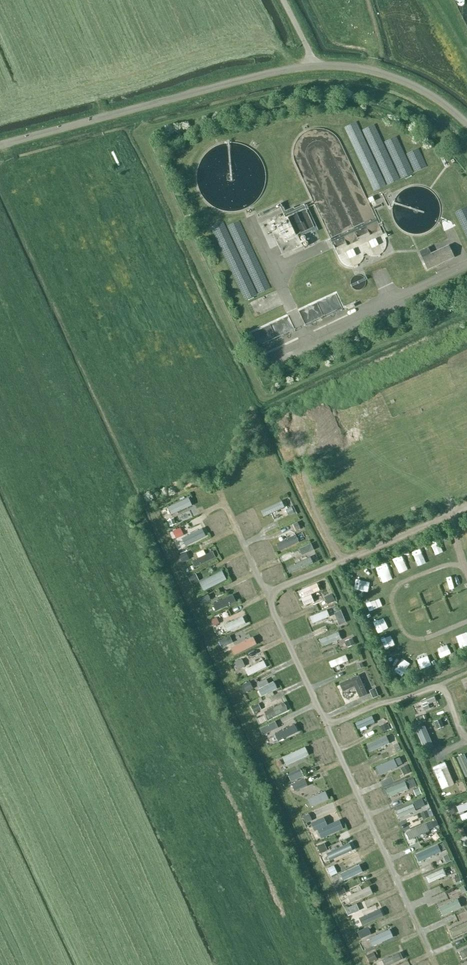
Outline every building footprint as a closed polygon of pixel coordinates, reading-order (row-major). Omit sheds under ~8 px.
[(297,233),(313,226),(306,212),(298,215),(296,212),(289,216),(297,233)] [(276,245),(280,254),(300,246),(287,213),(265,222),(264,220),(257,223),(267,248),(276,245)] [(369,240),(372,248),(379,246),(377,238),(369,240)] [(431,253),(427,246),(419,250),(422,257),(428,270),(454,257),(449,245),(431,253)] [(354,247),(346,249),(349,258),(357,256),(354,247)] [(174,513),(191,507),(188,499),(171,505),(174,513)] [(282,501),(259,510),(262,516),(285,507),(282,501)] [(166,521),(168,526),(177,523),(175,517),(166,521)] [(187,545),(205,537),(202,529),(184,538),(187,545)] [(296,535),(276,543),(279,550),(299,542),(296,535)] [(306,545),(302,547),(305,556),(310,554),(306,545)] [(421,549),(412,553),(415,561),(424,557),(421,549)] [(191,559),(193,566),(215,559),(213,553),(191,559)] [(288,572),(312,563),(309,557),(286,567),(288,572)] [(396,569),(406,567),(403,557),(394,559),(396,569)] [(378,578),(387,574),(383,567),(374,571),(378,578)] [(203,591),(226,580),(222,571),(199,582),(203,591)] [(365,578),(357,580),(361,590),(368,588),(365,578)] [(311,586),(299,591),(305,605),(317,601),(311,586)] [(232,596),(211,604),(213,611),(235,603),(232,596)] [(333,605),(327,607),(330,615),(336,612),(333,605)] [(327,609),(309,617),(311,624),(330,616),(327,609)] [(224,620),(227,630),(245,624),(241,614),(224,620)] [(210,620),(215,636),(222,634),(217,617),(210,620)] [(334,618),(335,626),(343,625),(342,617),(334,618)] [(337,632),(319,640),(322,648),(341,640),(337,632)] [(225,650),(232,643),(226,638),(219,645),(225,650)] [(237,647),(240,653),(257,645),(254,638),(237,647)] [(452,641),(456,648),(462,645),(458,638),(452,641)] [(351,639),(341,642),(342,648),(352,646),(351,639)] [(392,639),(381,643),(385,652),(396,648),(392,639)] [(328,661),(330,668),(348,661),(346,654),(328,661)] [(401,668),(399,658),(391,660),(393,670),(401,668)] [(236,670),(244,667),(241,659),(233,662),(236,670)] [(250,674),(266,668),(264,661),(247,668),(250,674)] [(458,668),(444,674),(446,679),(460,673),(458,668)] [(354,689),(357,698),(367,695),(364,684),(367,684),(364,673),(338,680),(342,692),(354,689)] [(242,684),(246,691),(252,688),(248,681),(242,684)] [(277,691),(278,690),(274,681),(256,689),(263,704),(280,697),(277,691)] [(367,692),(370,698),(375,696),(372,690),(367,692)] [(420,706),(433,702),(432,697),(419,702),(420,706)] [(284,701),(263,713),(267,720),(288,709),(284,701)] [(250,706),(254,714),(261,711),(257,703),(250,706)] [(415,724),(424,721),(421,712),(412,715),(415,724)] [(355,723),(358,729),(373,723),(370,717),(355,723)] [(419,736),(433,729),(430,723),(416,730),(419,736)] [(279,741),(297,732),(293,724),(274,733),(279,741)] [(381,739),(365,744),(368,752),(384,746),(381,739)] [(304,746),(282,757),(287,768),(309,757),(304,746)] [(378,754),(366,759),(368,764),(380,760),(378,754)] [(378,774),(395,767),(393,760),(375,767),(378,774)] [(432,766),(439,789),(451,786),(444,763),(432,766)] [(398,768),(401,776),(407,773),(405,765),(398,768)] [(285,778),(287,783),(293,779),(291,774),(285,778)] [(407,787),(414,785),(411,777),(404,780),(407,787)] [(384,789),(388,801),(398,797),(400,802),(411,798),(405,781),(384,789)] [(311,806),(328,798),(325,792),(308,800),(311,806)] [(466,810),(466,802),(453,807),(457,815),(460,822),(465,820),(462,812),(466,810)] [(320,838),(341,833),(338,822),(326,825),(325,820),(334,818),(332,811),(322,813),(323,819),(309,823),(311,830),(317,828),(320,838)] [(407,841),(427,833),(423,825),(404,833),(407,841)] [(332,851),(334,857),(351,850),(349,844),(332,851)] [(324,845),(317,845),(318,861),(330,860),(329,850),(324,850),(324,845)] [(416,861),(431,855),(428,848),(413,855),(416,861)] [(343,865),(356,859),(353,853),(340,859),(343,865)] [(436,858),(440,864),(447,860),(444,854),(436,858)] [(358,865),(338,875),(341,881),(361,872),(358,865)] [(422,876),(426,886),(446,878),(442,868),(422,876)] [(333,869),(326,870),(327,877),(335,875),(333,869)] [(343,886),(334,889),(340,906),(349,903),(343,886)] [(369,888),(351,895),(353,901),(371,894),(369,888)] [(444,898),(453,895),(451,890),(442,894),(444,898)] [(456,899),(436,907),(441,917),(460,908),(456,899)] [(349,909),(351,917),(360,915),(357,907),(349,909)] [(362,924),(381,915),(379,909),(360,918),(362,924)] [(373,920),(375,927),(398,920),(396,913),(373,920)] [(466,930),(466,921),(466,920),(448,931),(452,938),(466,930)] [(388,929),(368,939),(372,947),(392,937),(388,929)] [(466,957),(466,947),(457,952),(461,960),(466,957)] [(367,955),(369,964),(384,964),(382,959),(375,960),(373,953),(367,955)] [(401,960),(398,953),(382,960),(385,964),(390,964),(401,960)]
